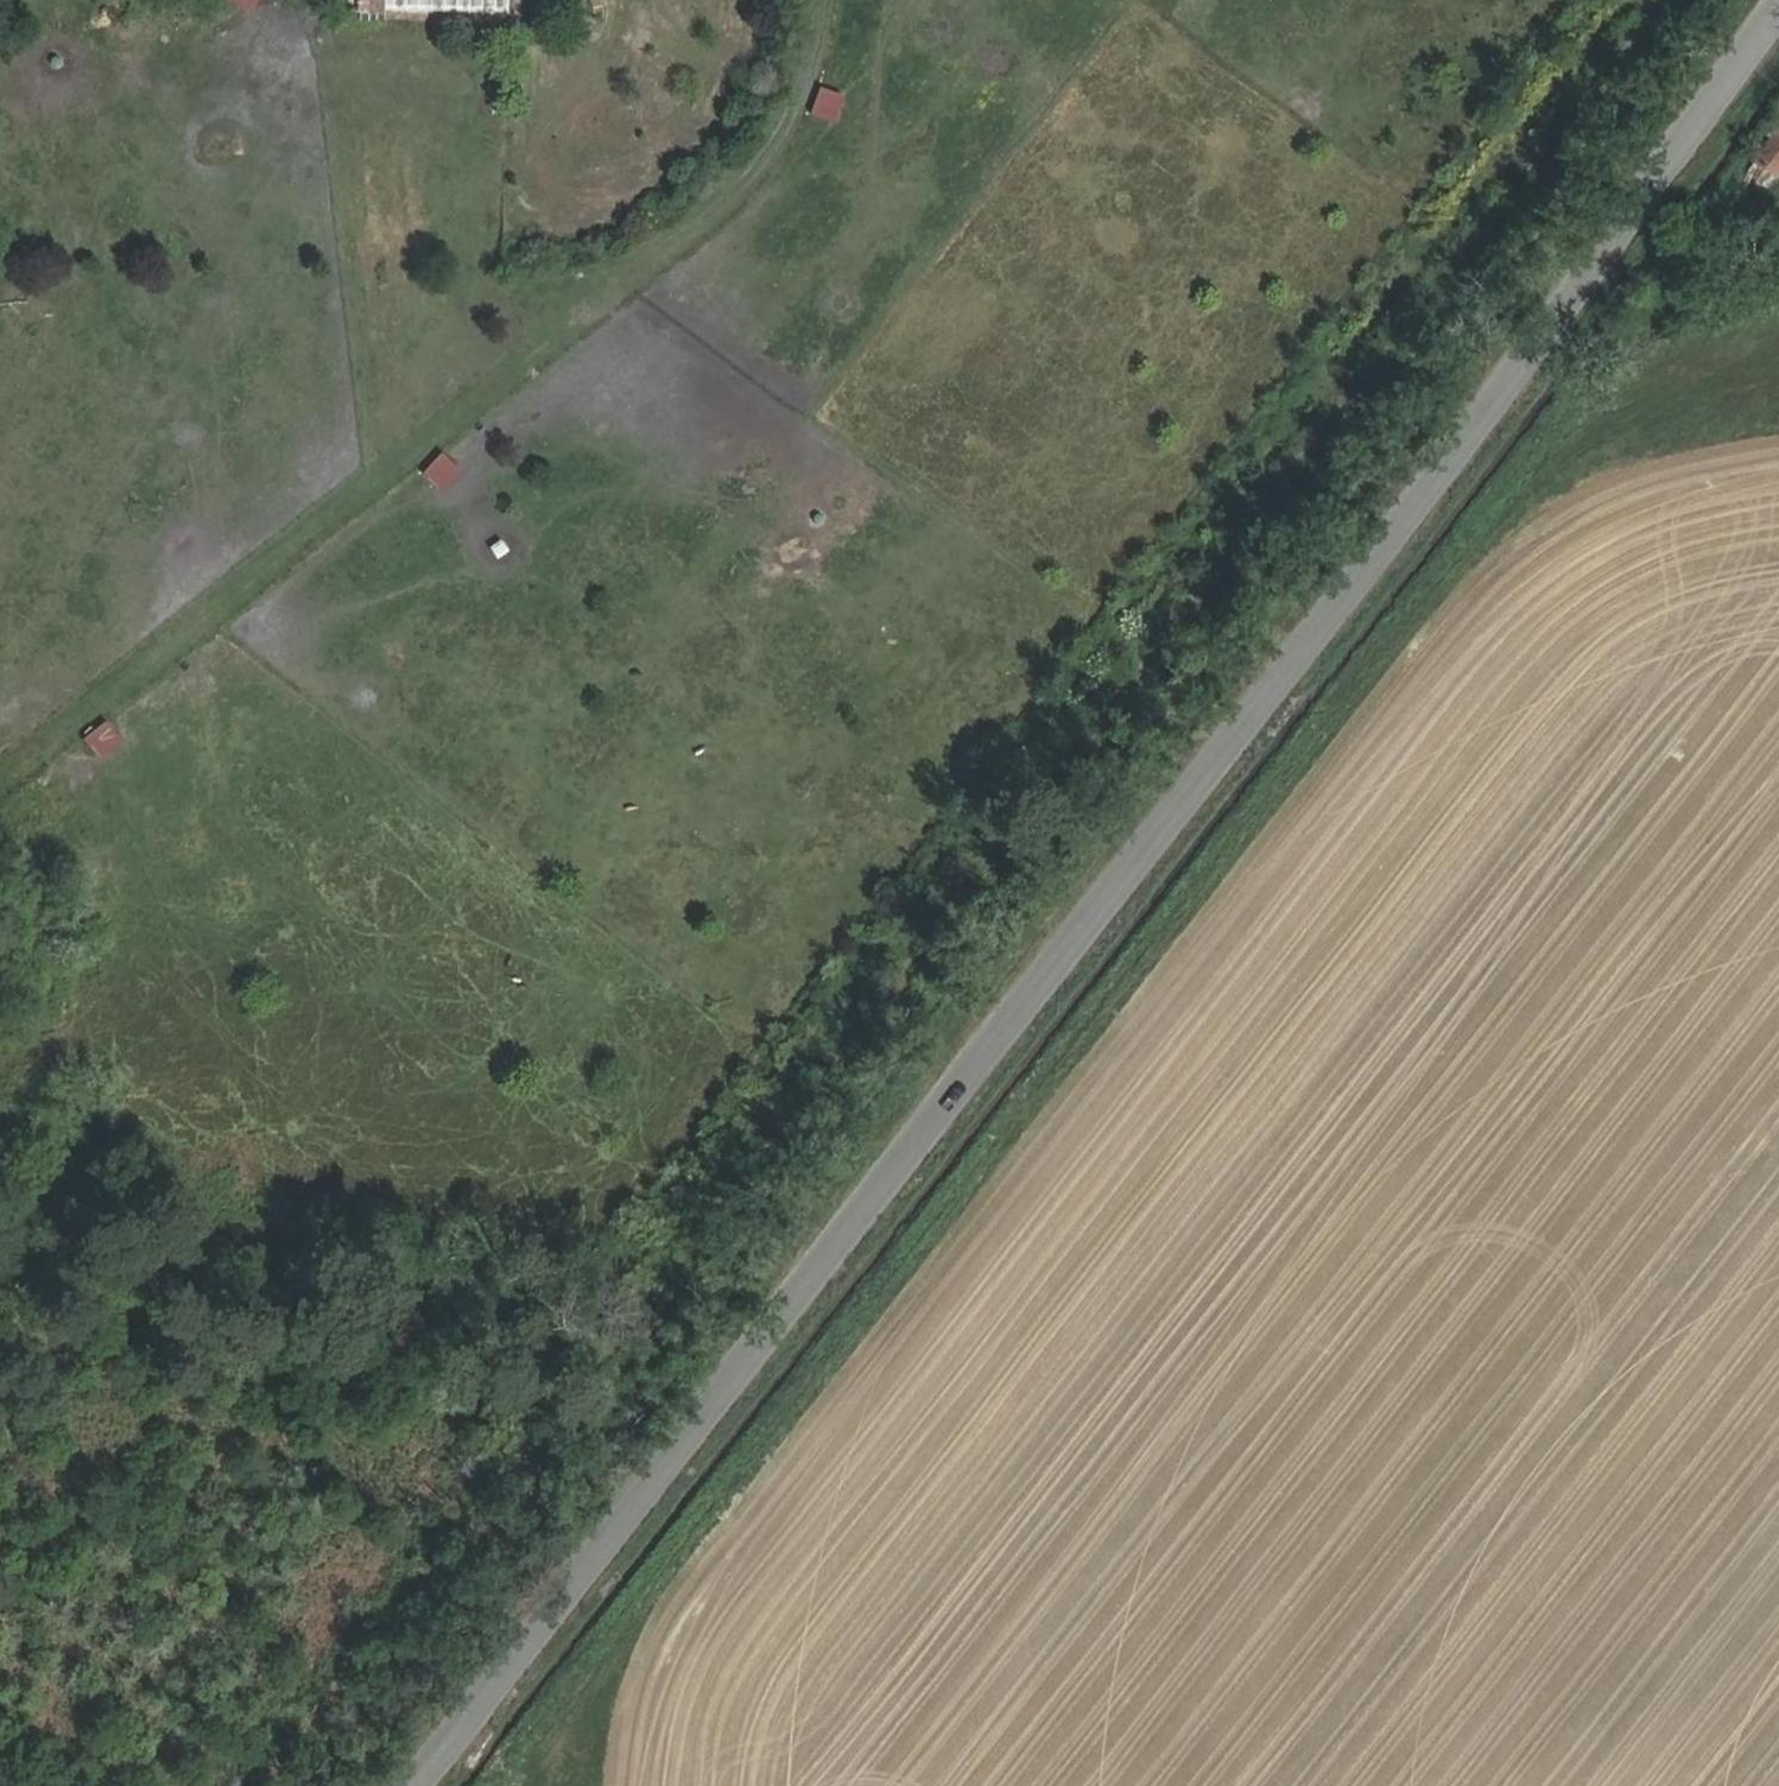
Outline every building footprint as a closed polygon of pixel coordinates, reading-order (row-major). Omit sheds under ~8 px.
[(1755,159),(1778,176),(1778,126),(1755,159)]
